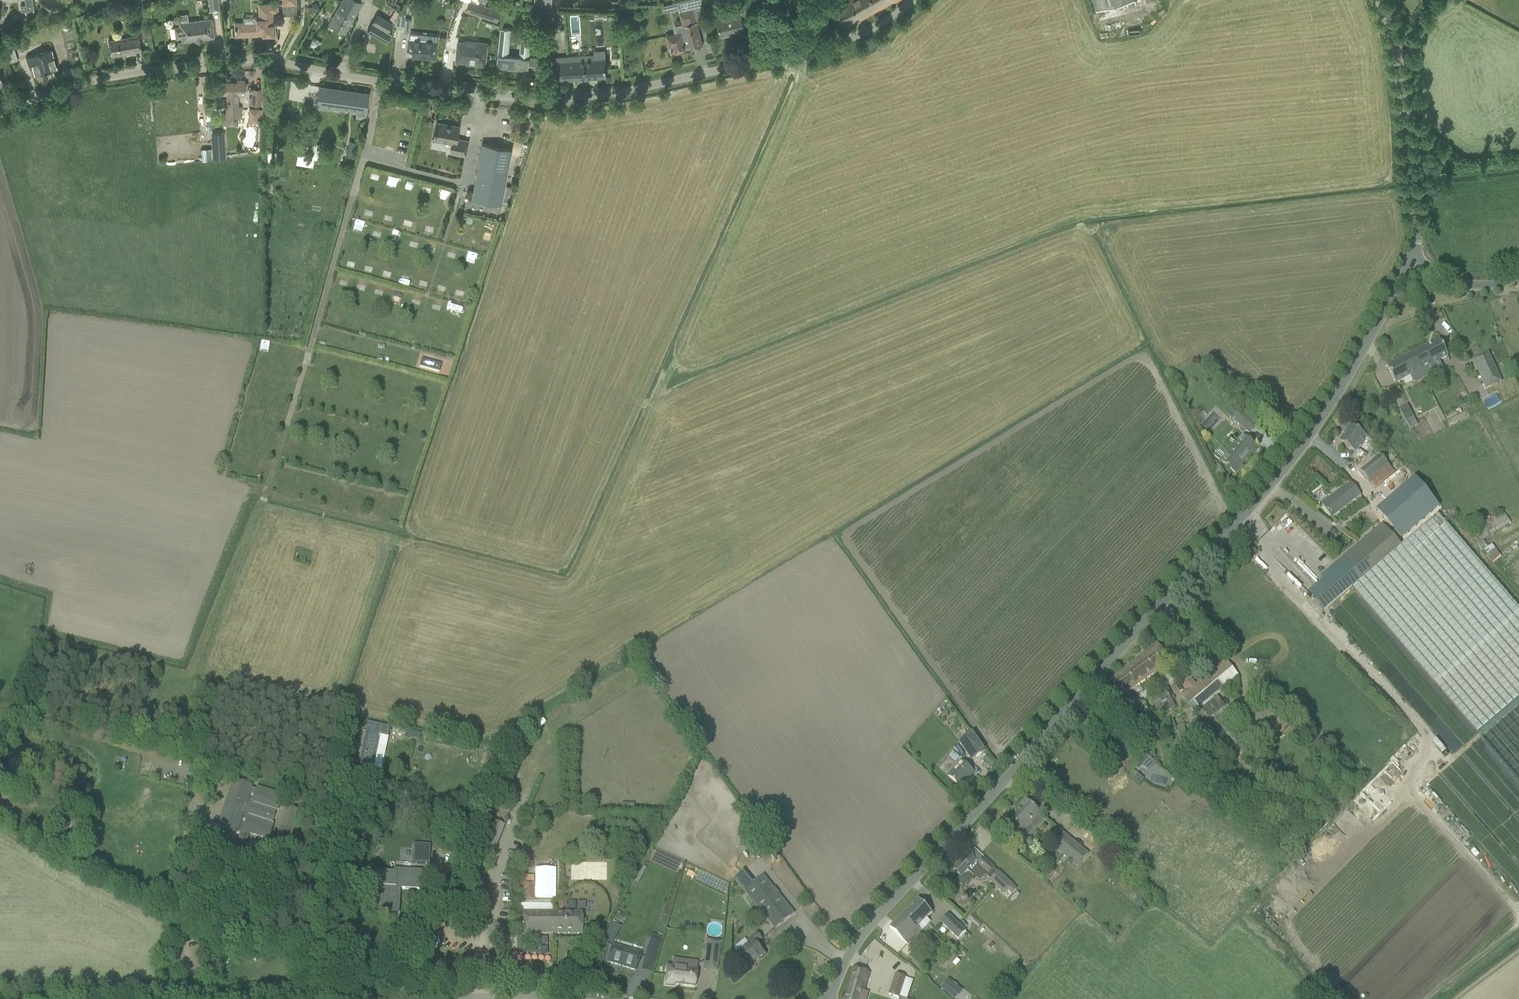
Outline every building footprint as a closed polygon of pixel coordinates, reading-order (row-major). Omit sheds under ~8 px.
[(20,6),(21,12),(34,10),(32,0),(25,0),(25,5),(20,6)] [(220,9),(218,0),(208,0),(210,11),(220,9)] [(334,15),(329,24),(345,33),(350,25),(363,2),(359,0),(343,0),(334,15)] [(740,1),(743,15),(758,12),(755,0),(746,0),(740,1)] [(830,7),(843,30),(893,1),(894,2),(898,0),(842,0),(830,7)] [(470,1),(469,3),(466,12),(498,22),(501,11),(470,1)] [(137,20),(145,19),(142,3),(134,4),(137,20)] [(277,4),(267,4),(258,4),(258,16),(253,16),(253,22),(235,22),(235,36),(261,35),(261,37),(275,36),(274,22),(272,22),(272,12),(278,12),(277,4)] [(312,5),(311,8),(312,11),(315,12),(318,11),(319,8),(318,5),(315,4),(312,5)] [(545,6),(544,29),(554,29),(558,29),(558,16),(557,16),(557,12),(559,12),(559,7),(545,6)] [(703,46),(700,36),(697,21),(696,22),(693,9),(680,13),(683,25),(675,27),(676,33),(667,36),(669,46),(673,45),(675,53),(686,51),(685,46),(691,45),(692,49),(703,46)] [(394,21),(394,25),(403,26),(403,32),(409,33),(411,20),(404,19),(405,14),(399,13),(394,21)] [(179,15),(180,23),(180,27),(174,28),(176,39),(182,38),(182,42),(195,40),(196,42),(203,41),(203,39),(214,37),(211,19),(188,22),(187,14),(179,15)] [(393,23),(377,14),(367,31),(386,42),(391,33),(388,31),(393,23)] [(744,30),(742,21),(741,16),(718,21),(721,36),(744,30)] [(533,19),(532,27),(540,28),(541,20),(533,19)] [(501,28),(497,67),(528,70),(529,64),(538,65),(538,57),(530,57),(531,44),(521,43),(520,55),(509,54),(511,29),(501,28)] [(141,50),(140,40),(139,35),(108,40),(111,56),(141,50)] [(408,38),(407,50),(412,51),(411,57),(436,59),(437,41),(438,36),(430,35),(429,36),(418,35),(417,39),(408,38)] [(466,42),(458,41),(456,61),(467,62),(467,64),(486,66),(488,43),(477,42),(477,48),(466,46),(466,42)] [(35,75),(57,68),(51,50),(26,57),(28,66),(32,65),(35,75)] [(607,77),(606,67),(605,58),(594,59),(594,55),(555,58),(557,81),(607,77)] [(217,85),(217,88),(218,88),(218,93),(227,93),(227,98),(223,98),(223,106),(227,107),(227,114),(220,114),(220,125),(227,125),(238,125),(238,115),(240,115),(240,106),(237,106),(237,94),(243,94),(243,90),(246,90),(246,84),(244,83),(244,81),(238,81),(238,83),(218,83),(218,85),(217,85)] [(319,86),(317,104),(354,109),(366,111),(369,93),(319,86)] [(252,89),(252,97),(250,97),(250,104),(260,104),(261,89),(252,89)] [(258,123),(259,109),(250,109),(249,122),(258,123)] [(436,122),(433,140),(452,143),(450,153),(465,156),(468,141),(456,139),(459,126),(436,122)] [(211,142),(212,159),(227,158),(225,141),(211,142)] [(349,141),(345,156),(352,158),(357,143),(349,141)] [(317,167),(320,145),(300,142),(296,163),(317,167)] [(482,144),(480,153),(471,198),(501,204),(501,201),(508,203),(513,187),(504,185),(511,149),(482,144)] [(1443,169),(1441,156),(1433,157),(1435,170),(1443,169)] [(368,179),(379,180),(380,171),(370,170),(368,179)] [(432,237),(436,227),(427,223),(423,233),(432,237)] [(394,231),(391,240),(397,242),(400,234),(394,231)] [(407,246),(417,248),(419,239),(409,237),(407,246)] [(246,247),(256,248),(256,239),(246,239),(246,247)] [(346,270),(354,272),(356,263),(348,261),(346,270)] [(363,275),(373,276),(374,267),(364,265),(363,275)] [(1439,340),(1413,354),(1422,371),(1440,362),(1448,357),(1444,349),(1439,340)] [(1472,360),(1485,390),(1501,382),(1488,353),(1472,360)] [(1413,354),(1387,367),(1388,369),(1396,384),(1396,385),(1411,377),(1420,372),(1422,371),(1413,354)] [(421,360),(419,367),(439,373),(441,365),(421,360)] [(1257,423),(1242,410),(1235,404),(1227,413),(1249,432),(1257,423)] [(1417,426),(1413,418),(1406,405),(1398,409),(1406,423),(1410,430),(1417,426)] [(1358,450),(1367,438),(1350,426),(1339,443),(1355,454),(1353,457),(1360,462),(1363,457),(1365,459),(1367,456),(1358,450)] [(1235,445),(1227,454),(1221,462),(1228,468),(1227,468),(1229,470),(1230,469),(1236,474),(1242,467),(1241,466),(1256,448),(1244,438),(1237,447),(1235,445)] [(1387,479),(1395,473),(1379,455),(1359,472),(1375,489),(1387,479)] [(1360,495),(1350,482),(1321,505),(1331,518),(1360,495)] [(1410,484),(1402,490),(1422,515),(1433,506),(1424,494),(1420,497),(1410,484)] [(1411,509),(1398,493),(1375,512),(1388,527),(1411,509)] [(1480,541),(1511,520),(1505,511),(1474,532),(1480,541)] [(1351,587),(1476,734),(1518,697),(1518,609),(1437,513),(1400,545),(1361,579),(1351,587)] [(1327,585),(1311,598),(1323,611),(1351,587),(1361,579),(1400,545),(1386,529),(1371,542),(1367,537),(1342,558),(1320,577),(1327,585)] [(1484,551),(1492,563),(1501,556),(1493,544),(1484,551)] [(1121,699),(1161,669),(1170,662),(1157,644),(1107,681),(1121,699)] [(1226,661),(1181,697),(1193,712),(1238,676),(1226,661)] [(1164,689),(1150,698),(1158,710),(1172,702),(1164,689)] [(1209,720),(1225,707),(1217,696),(1205,706),(1206,707),(1201,710),(1209,720)] [(391,734),(406,737),(407,730),(392,727),(391,734)] [(408,731),(407,737),(419,740),(420,734),(408,731)] [(972,732),(959,742),(972,760),(985,751),(972,732)] [(365,733),(358,764),(373,767),(379,736),(365,733)] [(953,752),(949,757),(955,762),(959,757),(953,752)] [(1151,757),(1148,755),(1135,768),(1138,770),(1151,757)] [(980,763),(989,771),(996,764),(987,756),(980,763)] [(974,772),(966,765),(961,761),(948,776),(960,787),(974,772)] [(276,810),(281,795),(257,788),(256,790),(251,789),(234,784),(229,798),(227,797),(224,808),(226,808),(221,823),(235,827),(231,838),(246,843),(249,834),(267,839),(272,824),(270,824),(274,810),(276,810)] [(1042,815),(1033,807),(1025,800),(1018,808),(1021,810),(1012,820),(1021,828),(1020,829),(1020,832),(1021,834),(1023,836),(1026,837),(1029,836),(1035,829),(1032,826),(1042,815)] [(285,812),(272,851),(285,855),(291,834),(297,836),(299,827),(294,825),(299,812),(290,809),(289,813),(285,812)] [(488,809),(473,848),(466,865),(464,917),(484,918),(487,913),(488,882),(485,883),(486,861),(489,862),(492,856),(508,817),(488,809)] [(1077,866),(1088,854),(1064,834),(1054,846),(1077,866)] [(760,839),(750,847),(759,858),(765,854),(762,850),(769,844),(763,837),(760,839)] [(1095,850),(1101,844),(1096,840),(1090,846),(1095,850)] [(430,845),(414,844),(412,864),(429,865),(430,845)] [(968,854),(953,869),(960,876),(956,881),(963,887),(974,876),(980,881),(987,873),(988,874),(994,868),(984,858),(979,864),(968,854)] [(393,873),(382,872),(367,871),(366,886),(385,886),(385,891),(384,913),(398,913),(399,889),(420,890),(421,871),(393,870),(393,873)] [(763,875),(752,884),(742,871),(734,878),(775,929),(794,913),(763,875)] [(998,872),(990,881),(1004,895),(1008,890),(1012,894),(1016,889),(998,872)] [(535,884),(524,884),(524,900),(524,912),(524,934),(582,934),(583,912),(553,912),(553,899),(535,899),(535,884)] [(918,899),(901,917),(890,928),(907,945),(922,929),(918,926),(932,912),(918,899)] [(940,922),(958,939),(966,932),(948,914),(940,922)] [(612,923),(606,933),(613,937),(619,927),(612,923)] [(762,939),(758,935),(756,933),(746,941),(749,945),(738,954),(747,966),(757,958),(758,959),(764,954),(756,944),(762,939)] [(650,939),(644,958),(654,961),(660,941),(650,939)] [(718,959),(720,945),(707,943),(706,951),(707,952),(706,957),(718,959)] [(611,945),(606,962),(635,971),(640,953),(611,945)] [(697,971),(696,970),(698,962),(688,961),(687,969),(672,967),(673,966),(667,965),(665,985),(674,986),(675,985),(695,987),(697,971)] [(853,967),(844,998),(862,998),(863,995),(868,997),(869,992),(865,991),(870,973),(853,967)] [(895,974),(888,995),(899,998),(906,977),(895,974)] [(953,998),(956,998),(959,995),(950,988),(953,984),(948,979),(940,989),(953,998)]
